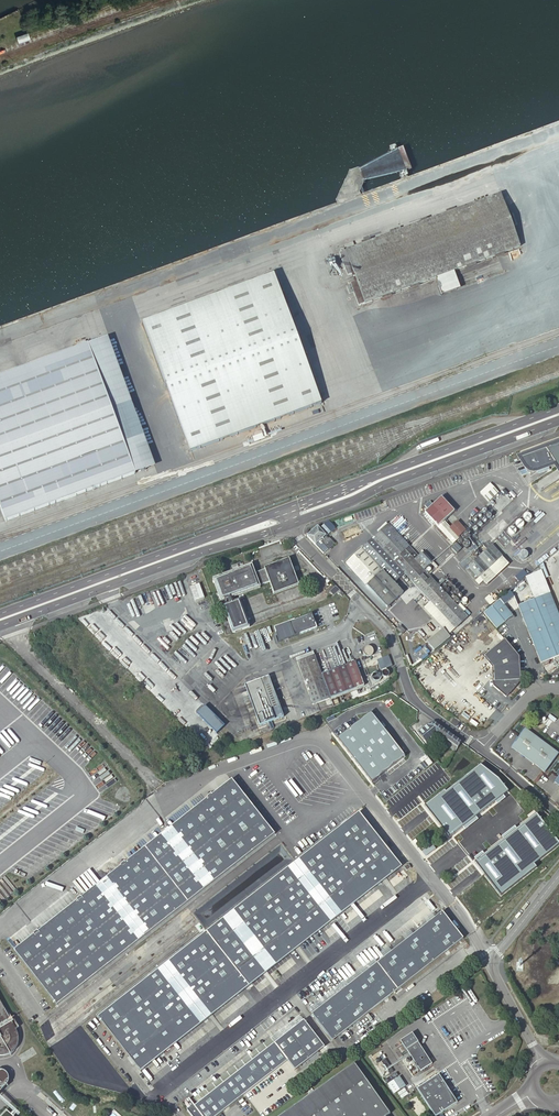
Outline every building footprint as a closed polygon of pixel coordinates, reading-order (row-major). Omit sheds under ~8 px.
[(29,31),(18,36),(20,42),(31,38),(29,31)] [(353,273),(354,275),(459,238),(473,264),(492,257),(499,245),(517,238),(500,193),(339,253),(348,275),(353,273)] [(454,271),(473,264),(459,238),(354,275),(356,281),(350,283),(359,306),(435,278),(454,271)] [(520,246),(517,238),(499,245),(492,257),(520,246)] [(454,271),(435,278),(442,295),(460,288),(454,271)] [(274,274),(143,322),(174,406),(177,405),(242,381),(305,358),(274,274)] [(17,400),(59,383),(81,374),(97,368),(88,342),(0,375),(0,407),(17,400)] [(177,405),(174,406),(190,452),(322,403),(305,358),(242,381),(177,405)] [(118,427),(119,426),(97,368),(81,374),(59,383),(17,400),(0,407),(0,470),(118,427)] [(5,519),(136,471),(119,426),(118,427),(0,470),(0,505),(5,519)] [(521,457),(526,466),(530,469),(533,470),(537,469),(555,462),(558,468),(558,444),(521,457)] [(498,493),(493,488),(483,497),(488,502),(498,493)] [(454,512),(441,498),(424,513),(452,543),(457,539),(457,538),(448,529),(442,522),(454,512)] [(531,518),(531,517),(531,516),(531,515),(530,514),(529,514),(528,513),(527,513),(526,513),(525,514),(524,515),(523,516),(523,517),(523,518),(523,519),(524,520),(525,521),(526,522),(527,522),(528,522),(529,521),(530,521),(531,520),(531,519),(531,518)] [(516,523),(516,524),(516,525),(516,526),(517,527),(518,528),(519,528),(520,528),(521,528),(522,528),(523,527),(524,526),(524,525),(524,524),(524,522),(523,522),(522,521),(521,520),(520,520),(519,520),(518,520),(517,521),(516,522),(516,523)] [(456,521),(448,529),(457,538),(465,531),(456,521)] [(317,527),(306,536),(323,554),(330,548),(332,550),(334,548),(332,545),(334,543),(329,538),(328,538),(326,536),(334,529),(328,522),(327,522),(319,529),(317,527)] [(404,550),(408,547),(387,524),(346,563),(366,585),(369,582),(382,571),(404,550)] [(360,531),(357,526),(342,533),(344,539),(360,531)] [(511,535),(513,535),(514,535),(515,535),(516,534),(516,533),(516,531),(516,530),(516,529),(515,528),(514,528),(513,527),(512,527),(511,527),(510,528),(509,529),(508,530),(508,531),(508,532),(509,533),(509,534),(510,535),(511,535)] [(461,549),(456,544),(451,549),(456,554),(461,549)] [(468,567),(469,567),(478,578),(502,556),(492,545),(468,567)] [(404,550),(382,571),(394,583),(404,574),(430,602),(454,629),(467,617),(424,571),(430,564),(421,554),(414,560),(404,550)] [(523,561),(524,561),(526,561),(527,560),(528,560),(529,558),(529,557),(529,556),(529,555),(528,553),(527,553),(525,552),(524,552),(523,552),(522,553),(521,554),(520,555),(520,557),(520,558),(521,559),(522,560),(523,561)] [(508,565),(501,558),(480,577),(484,581),(487,584),(508,565)] [(234,572),(212,579),(221,602),(260,588),(259,586),(269,583),(274,595),(298,586),(288,559),(264,568),(265,570),(255,573),(252,565),(238,570),(234,572)] [(474,581),(478,578),(469,567),(465,571),(474,581)] [(369,582),(366,585),(387,608),(403,594),(394,583),(382,571),(369,582)] [(524,578),(520,573),(514,577),(518,582),(524,578)] [(479,585),(484,581),(480,577),(475,581),(479,585)] [(204,598),(199,584),(190,587),(195,601),(204,598)] [(334,596),(337,592),(339,590),(335,586),(330,592),(334,596)] [(550,593),(518,607),(518,608),(526,626),(558,612),(550,593)] [(239,600),(223,605),(233,633),(249,627),(239,600)] [(500,600),(484,613),(497,629),(513,616),(500,600)] [(454,629),(430,602),(424,608),(448,634),(454,629)] [(526,626),(534,645),(558,635),(558,614),(558,612),(526,626)] [(317,626),(312,614),(275,628),(280,642),(313,629),(313,628),(317,626)] [(405,631),(400,626),(397,629),(402,634),(405,631)] [(534,645),(542,664),(558,657),(558,635),(534,645)] [(520,658),(505,640),(485,657),(486,660),(492,668),(493,681),(495,682),(493,684),(493,687),(497,690),(504,696),(508,696),(521,682),(521,672),(520,658)] [(314,656),(297,663),(313,705),(330,698),(321,675),(314,656)] [(377,660),(381,670),(393,666),(389,656),(377,660)] [(322,675),(331,698),(363,686),(355,663),(322,675)] [(268,677),(245,686),(247,692),(271,683),(268,677)] [(247,692),(256,717),(280,708),(271,683),(247,692)] [(283,717),(280,708),(256,717),(260,726),(268,723),(270,726),(273,725),(272,722),(283,717)] [(371,713),(337,738),(371,782),(404,756),(371,713)] [(442,728),(433,722),(419,733),(427,742),(438,734),(442,728)] [(252,726),(238,731),(242,741),(255,736),(252,726)] [(447,732),(442,728),(438,734),(436,737),(441,740),(442,740),(447,732)] [(526,728),(519,737),(516,742),(512,747),(545,772),(558,754),(558,753),(526,728)] [(239,740),(228,730),(224,733),(235,744),(239,740)] [(452,735),(447,732),(442,740),(446,743),(452,735)] [(457,738),(452,735),(446,743),(445,744),(450,747),(457,738)] [(461,742),(457,738),(450,747),(454,751),(455,750),(461,742)] [(56,1005),(272,837),(231,784),(157,842),(127,865),(125,863),(121,866),(123,868),(83,899),(81,897),(77,901),(79,903),(39,934),(38,932),(33,935),(35,937),(15,952),(56,1005)] [(96,1018),(98,1021),(206,936),(247,988),(400,868),(356,813),(96,1018)] [(487,847),(460,870),(473,885),(486,874),(490,879),(517,856),(503,842),(491,852),(487,847)] [(443,910),(312,1013),(333,1040),(465,937),(443,910)] [(206,936),(98,1021),(139,1072),(247,988),(206,936)] [(189,1110),(193,1115),(215,1115),(288,1059),(296,1069),(325,1045),(304,1019),(189,1110)] [(432,1065),(413,1035),(402,1043),(415,1063),(421,1072),(432,1065)] [(387,1076),(392,1072),(383,1060),(378,1064),(387,1076)] [(354,1063),(281,1115),(386,1115),(390,1113),(354,1063)] [(421,1072),(415,1063),(407,1067),(414,1077),(421,1072)] [(416,1088),(434,1115),(435,1115),(457,1102),(438,1074),(416,1088)] [(388,1085),(395,1095),(407,1086),(400,1077),(388,1085)]
